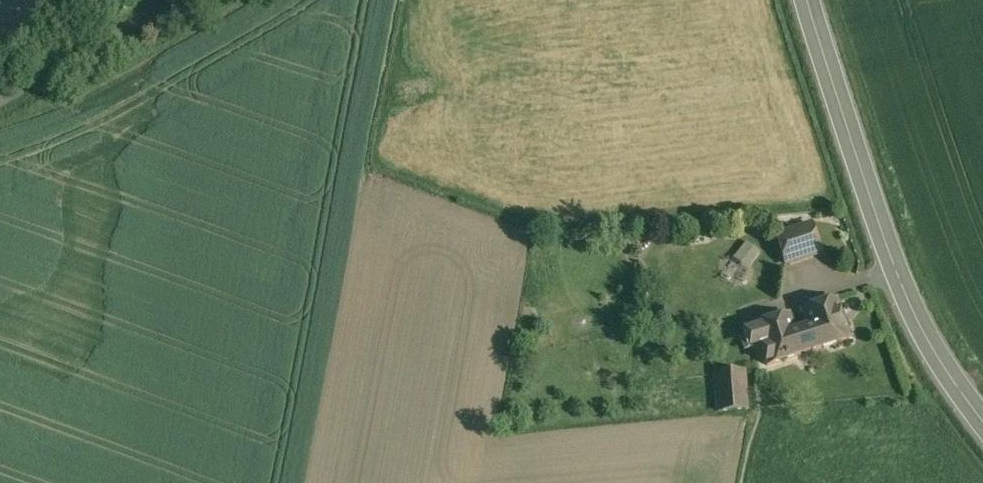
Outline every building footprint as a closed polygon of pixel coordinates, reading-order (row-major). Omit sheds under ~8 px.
[(813,224),(778,234),(787,263),(822,252),(813,224)] [(754,268),(766,251),(752,241),(740,257),(754,268)] [(836,299),(801,310),(806,326),(791,331),(786,314),(755,324),(767,363),(848,338),(836,299)] [(743,373),(714,375),(718,412),(746,410),(743,373)]
